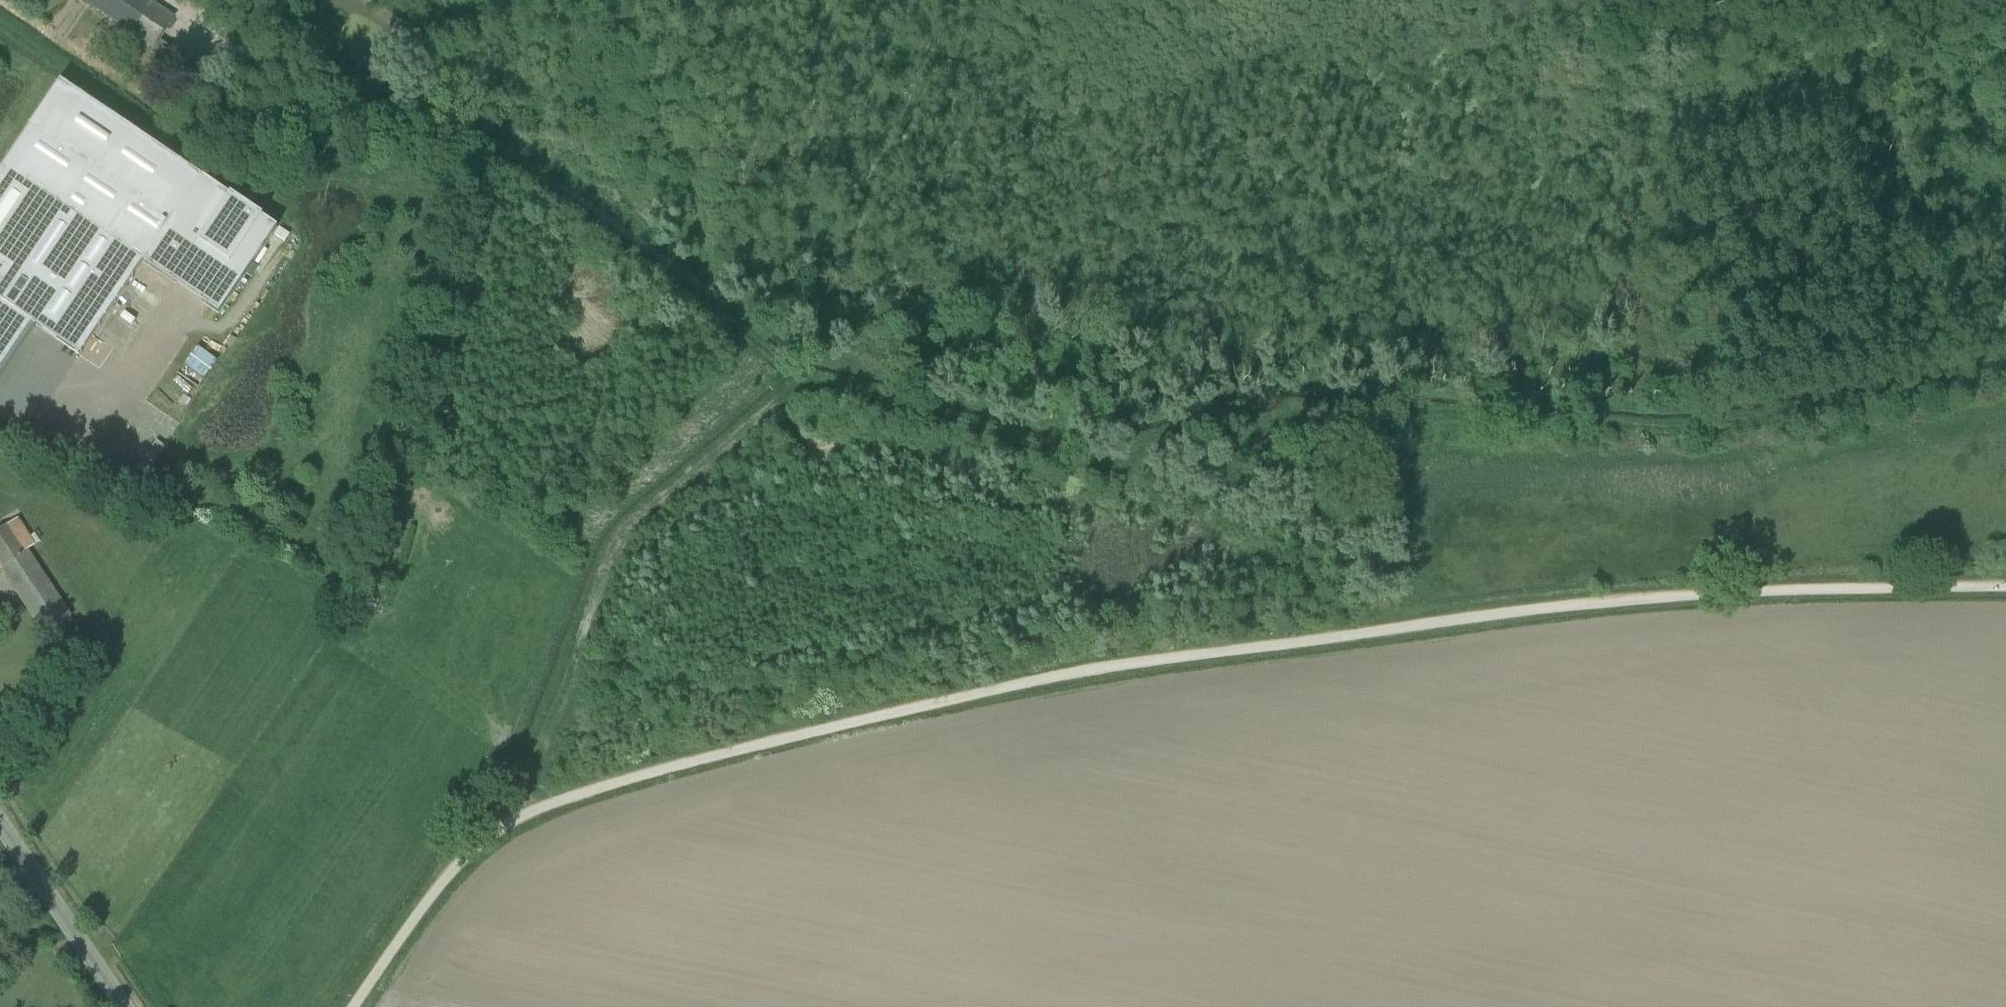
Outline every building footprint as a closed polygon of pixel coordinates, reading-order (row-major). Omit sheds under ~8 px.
[(171,70),(167,75),(177,81),(191,61),(158,40),(174,17),(154,4),(153,6),(144,0),(83,0),(134,34),(133,36),(153,49),(149,55),(171,70)] [(36,327),(79,356),(143,264),(218,314),(277,228),(60,81),(0,171),(0,303),(36,327)] [(35,328),(36,327),(0,303),(0,371),(31,325),(35,328)] [(27,550),(36,545),(18,518),(0,529),(0,561),(3,566),(0,568),(44,635),(72,617),(27,550)]
